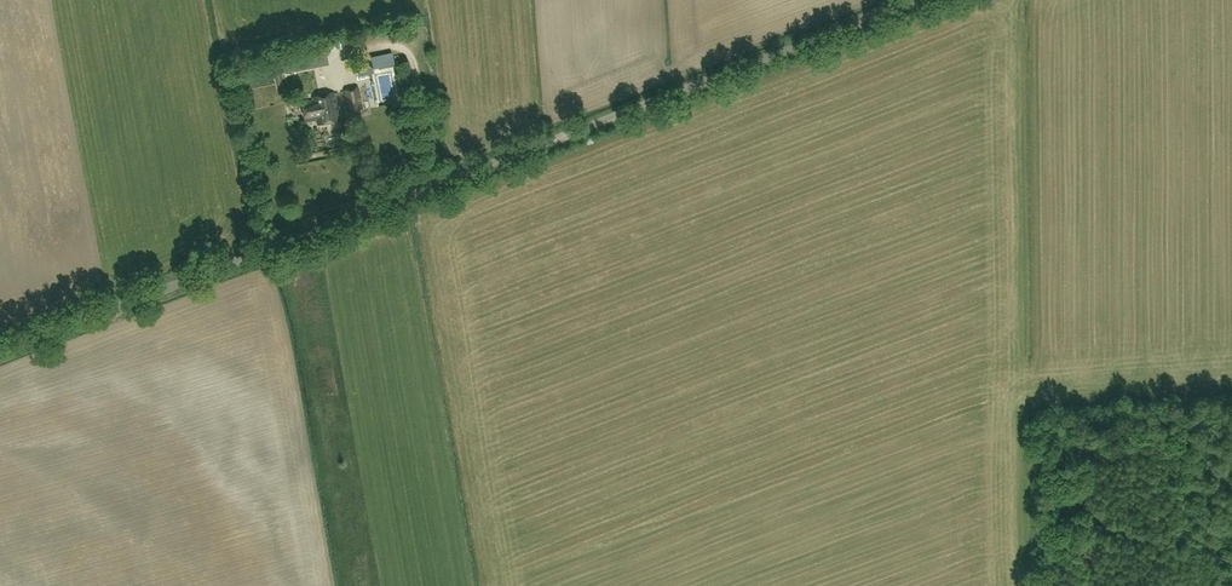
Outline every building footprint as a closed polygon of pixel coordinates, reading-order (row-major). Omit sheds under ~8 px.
[(370,57),(371,60),(373,69),(394,65),(391,52),(370,57)] [(373,69),(371,60),(354,64),(357,76),(374,72),(373,69)] [(325,82),(335,79),(332,69),(322,73),(325,82)] [(349,112),(362,109),(358,88),(345,90),(349,112)] [(334,92),(312,96),(313,100),(302,102),(306,121),(317,119),(318,125),(339,121),(334,92)]
